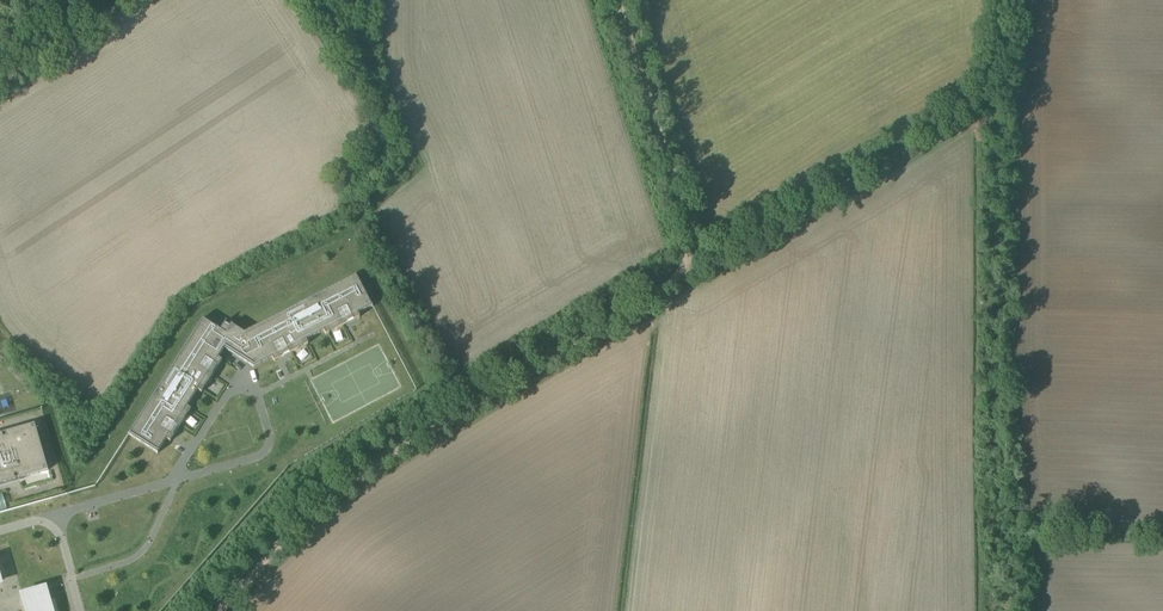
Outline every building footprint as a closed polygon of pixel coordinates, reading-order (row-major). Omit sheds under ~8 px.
[(357,314),(372,306),(356,275),(244,333),(226,321),(220,330),(202,318),(128,434),(157,453),(166,439),(170,442),(190,410),(187,407),(198,391),(201,393),(222,361),(218,358),(224,349),(253,367),(272,358),(274,362),(308,344),(306,340),(324,331),(326,335),(359,317),(357,314)] [(338,342),(346,339),(343,330),(335,333),(338,342)] [(48,470),(34,424),(0,434),(0,484),(48,470)] [(46,592),(23,598),(26,610),(51,610),(46,592)]
